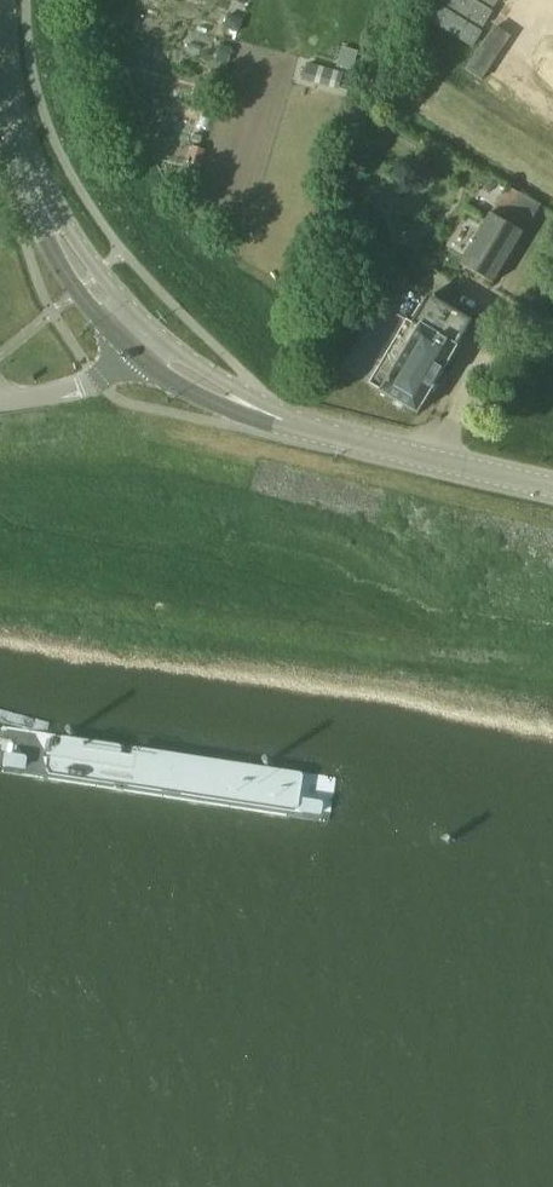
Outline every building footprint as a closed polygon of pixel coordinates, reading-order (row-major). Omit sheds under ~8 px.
[(506,222),(522,195),(509,187),(493,214),(492,214),(487,222),(462,265),(494,284),(525,233),(506,222)] [(413,325),(420,329),(382,392),(419,414),(459,347),(474,322),(430,296),(413,325)]
